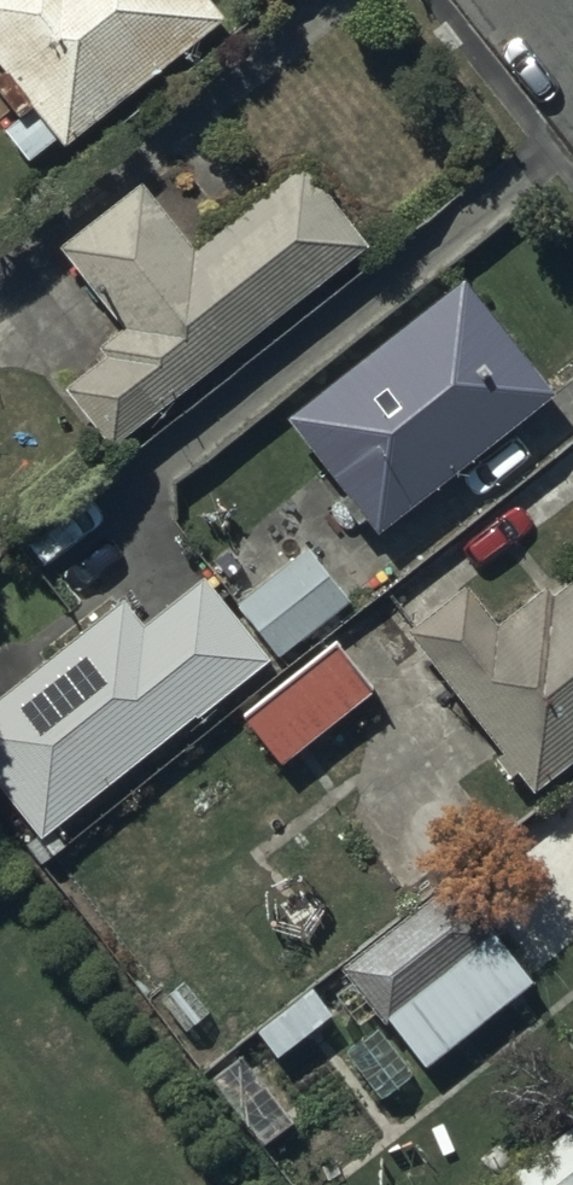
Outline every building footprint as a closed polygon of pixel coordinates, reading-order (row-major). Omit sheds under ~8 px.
[(53,142),(61,152),(222,22),(205,0),(0,0),(0,71),(0,72),(0,96),(19,120),(1,133),(26,165),(53,142)] [(61,392),(107,451),(365,249),(301,166),(192,251),(139,184),(55,249),(119,331),(97,348),(105,358),(61,392)] [(460,284),(285,422),(345,499),(338,504),(357,528),(365,522),(377,537),(551,399),(460,284)] [(309,546),(234,605),(279,659),(352,602),(309,546)] [(122,601),(0,699),(0,790),(41,842),(193,720),(196,724),(273,662),(205,578),(143,627),(122,601)] [(465,589),(404,635),(500,757),(493,763),(508,782),(515,776),(532,797),(572,764),(572,583),(551,600),(543,589),(495,627),(465,589)] [(336,639),(335,641),(239,718),(282,770),(377,690),(336,639)] [(533,982),(449,881),(341,971),(425,1072),(533,982)] [(499,1184),(572,1184),(572,1127),(499,1184)]
